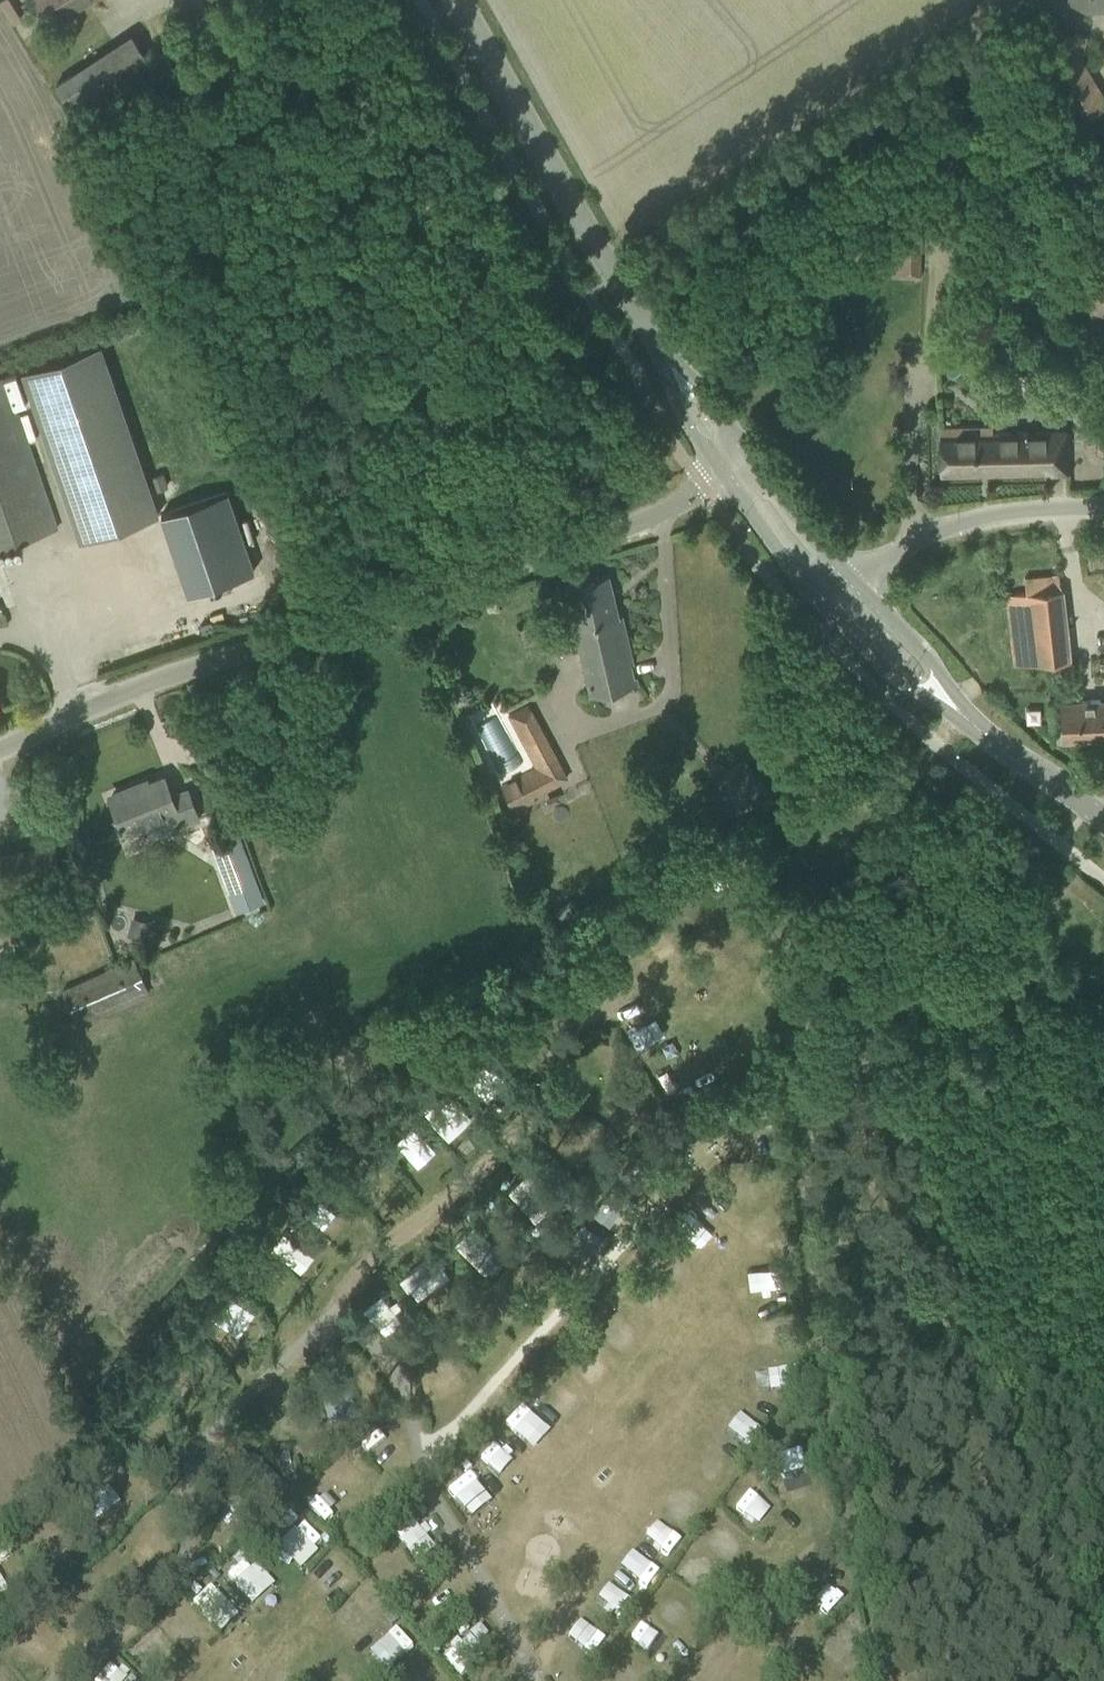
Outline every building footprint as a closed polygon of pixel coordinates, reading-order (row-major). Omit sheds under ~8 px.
[(47,30),(94,2),(93,0),(29,0),(47,30)] [(1103,8),(1103,6),(1103,0),(1069,0),(1103,8)] [(1080,120),(1103,105),(1103,97),(1079,58),(1084,35),(1049,28),(1043,57),(1080,120)] [(54,84),(81,119),(156,69),(132,32),(54,84)] [(891,276),(897,276),(919,277),(920,232),(893,231),(891,276)] [(1087,318),(1103,314),(1103,263),(1075,269),(1087,318)] [(22,370),(30,396),(80,541),(158,514),(100,344),(22,370)] [(17,411),(28,406),(16,371),(0,377),(0,548),(60,526),(20,413),(18,413),(17,411)] [(940,473),(1068,470),(1067,430),(992,432),(992,426),(939,427),(940,473)] [(168,488),(163,473),(151,477),(156,492),(168,488)] [(227,491),(161,513),(188,593),(254,570),(227,491)] [(564,583),(590,694),(637,683),(621,615),(618,615),(608,573),(564,583)] [(1014,593),(1023,664),(1070,660),(1061,589),(1014,593)] [(1060,701),(1062,740),(1103,738),(1103,699),(1060,701)] [(566,776),(528,705),(508,715),(536,767),(501,786),(515,811),(535,801),(532,794),(566,776)] [(717,779),(738,805),(765,784),(745,757),(717,779)] [(121,826),(123,830),(166,813),(172,829),(199,819),(196,810),(187,790),(172,796),(164,776),(110,797),(118,818),(119,821),(117,822),(119,827),(121,826)] [(263,895),(239,833),(239,831),(210,842),(235,910),(264,899),(263,895)] [(63,989),(78,1024),(149,993),(133,958),(63,989)] [(421,1111),(450,1139),(472,1116),(443,1088),(421,1111)] [(397,1157),(414,1140),(398,1124),(381,1141),(397,1157)] [(672,1165),(651,1142),(628,1163),(649,1186),(672,1165)] [(303,1210),(332,1238),(350,1219),(320,1191),(303,1210)] [(709,1249),(723,1231),(697,1210),(683,1228),(709,1249)] [(487,1271),(504,1248),(468,1222),(451,1244),(487,1271)] [(303,1270),(314,1252),(278,1231),(267,1249),(303,1270)] [(414,1299),(451,1273),(435,1251),(398,1277),(414,1299)] [(777,1263),(743,1268),(746,1292),(780,1288),(777,1263)] [(494,1302),(506,1317),(523,1305),(511,1289),(494,1302)] [(237,1335),(254,1312),(224,1291),(208,1314),(237,1335)] [(462,1296),(459,1307),(470,1310),(473,1299),(462,1296)] [(322,1358),(312,1360),(314,1369),(323,1367),(322,1358)] [(315,1373),(332,1422),(352,1415),(335,1366),(315,1373)] [(540,1445),(555,1428),(529,1403),(513,1419),(540,1445)] [(722,1430),(739,1446),(754,1430),(737,1414),(722,1430)] [(493,1479),(506,1468),(490,1449),(478,1461),(493,1479)] [(446,1488),(461,1504),(476,1490),(461,1474),(446,1488)] [(309,1510),(328,1525),(351,1497),(333,1482),(309,1510)] [(735,1485),(726,1502),(744,1513),(753,1496),(735,1485)] [(297,1567),(322,1543),(292,1511),(279,1523),(286,1531),(274,1543),(297,1567)] [(648,1512),(636,1527),(665,1550),(677,1534),(648,1512)] [(409,1518),(392,1534),(419,1562),(436,1546),(409,1518)] [(241,1532),(234,1540),(242,1548),(249,1540),(241,1532)] [(247,1552),(224,1571),(249,1603),(273,1584),(247,1552)] [(639,1585),(651,1565),(629,1553),(617,1573),(639,1585)] [(218,1630),(237,1611),(211,1583),(192,1602),(218,1630)] [(614,1617),(624,1597),(598,1583),(587,1602),(614,1617)] [(636,1620),(623,1636),(650,1658),(663,1642),(636,1620)] [(392,1624),(366,1648),(386,1669),(412,1645),(392,1624)] [(462,1674),(491,1647),(472,1627),(443,1653),(462,1674)] [(576,1644),(592,1658),(604,1644),(588,1630),(576,1644)] [(125,1673),(105,1664),(97,1680),(122,1680),(125,1673)]
